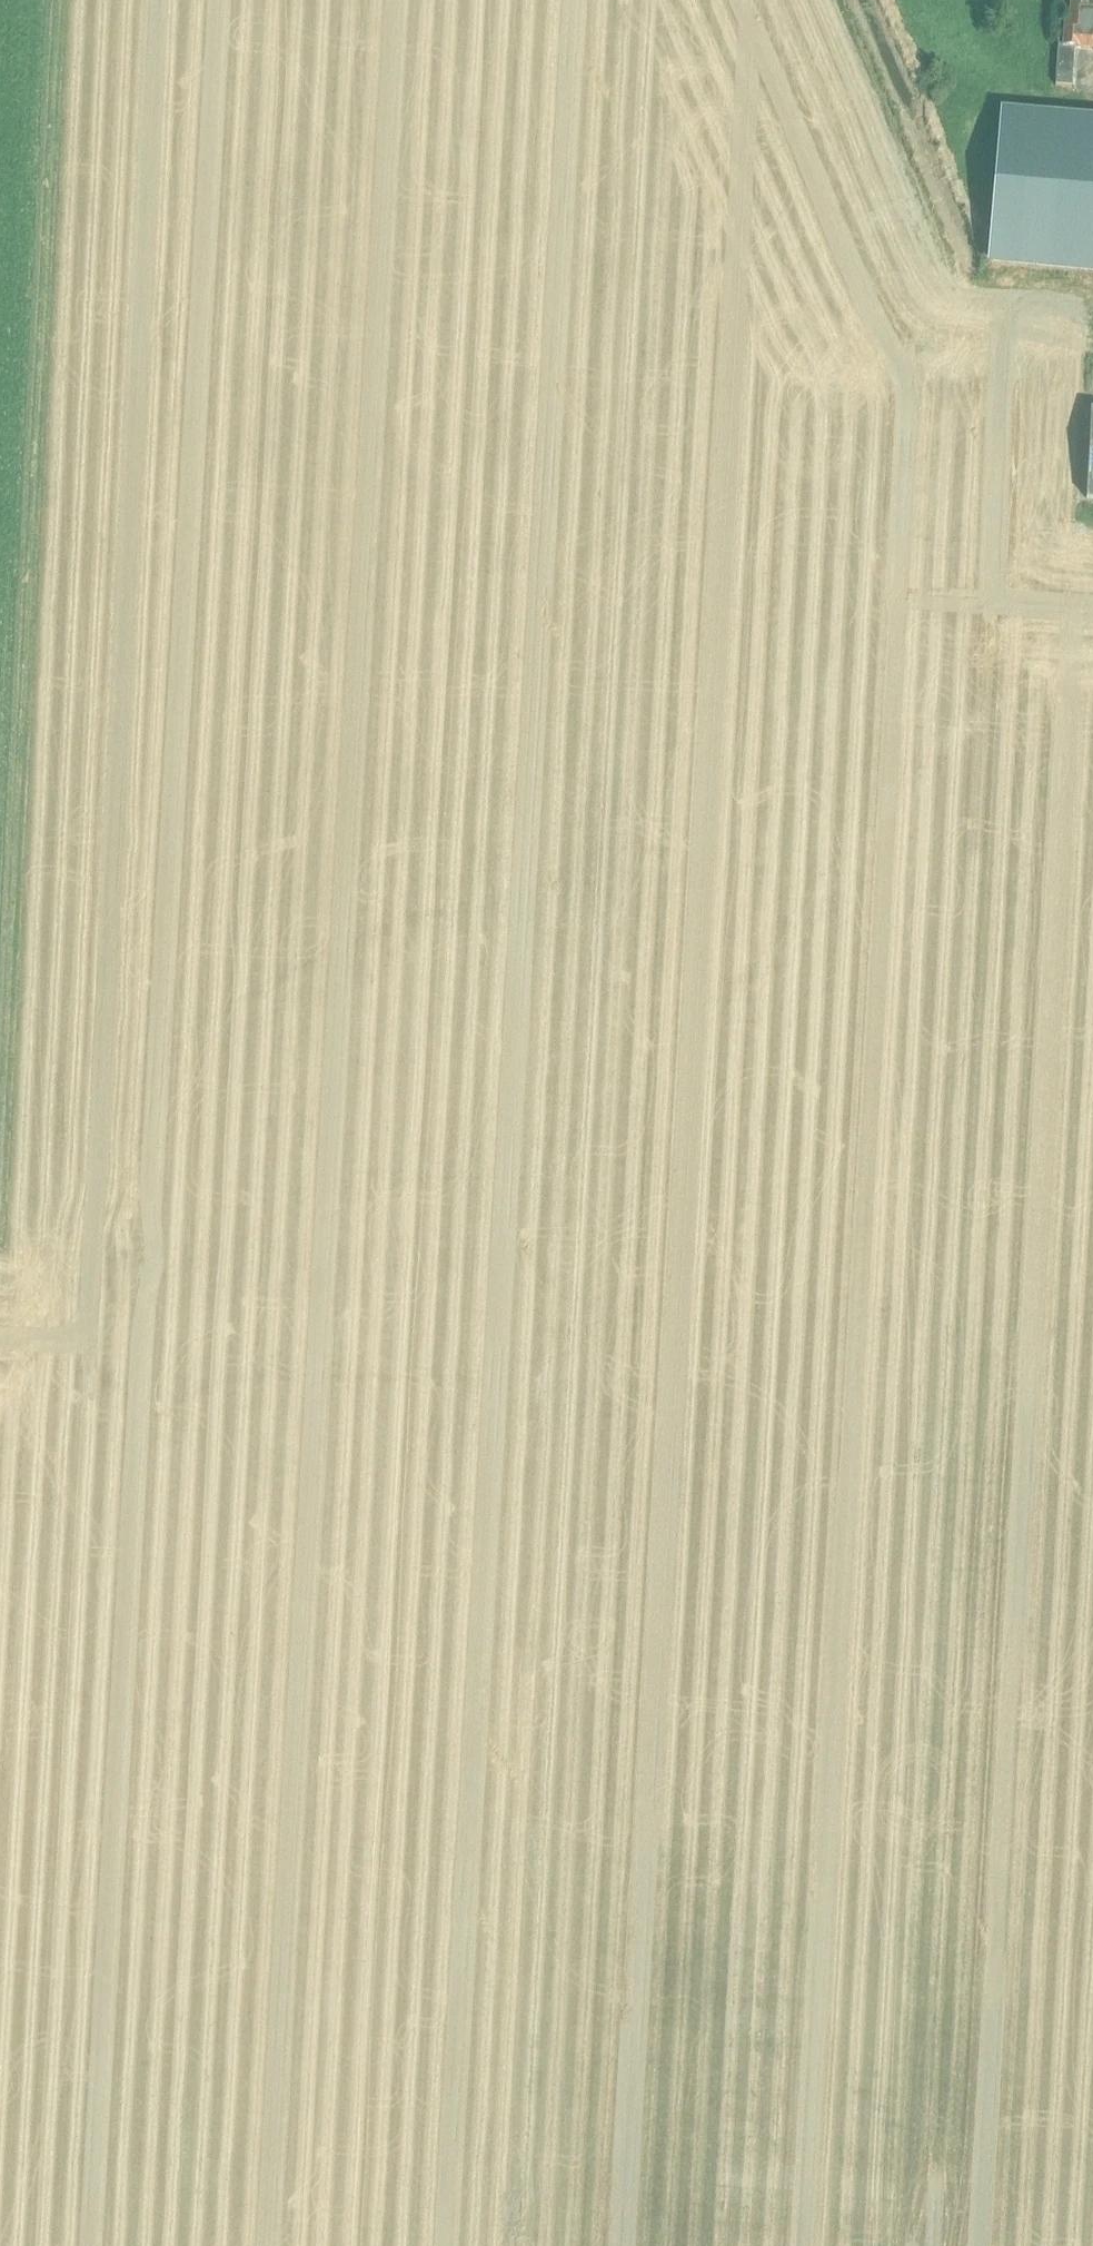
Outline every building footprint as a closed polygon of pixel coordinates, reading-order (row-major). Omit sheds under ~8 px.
[(1072,87),(1074,49),(1092,50),(1092,5),(1071,4),(1070,24),(1065,24),(1064,41),(1059,41),(1056,86),(1072,87)] [(1004,114),(991,261),(1092,270),(1092,121),(1004,114)]
